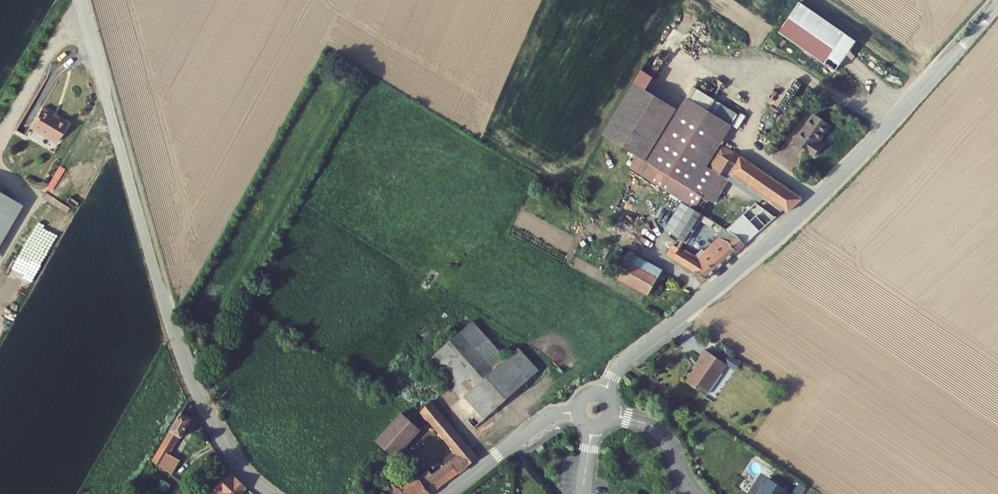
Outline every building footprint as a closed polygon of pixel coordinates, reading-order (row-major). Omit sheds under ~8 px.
[(836,69),(856,38),(798,0),(777,31),(836,69)] [(682,205),(692,190),(702,196),(720,167),(788,214),(801,200),(720,144),(723,139),(678,112),(633,83),(602,134),(647,162),(638,174),(682,205)] [(723,139),(731,126),(687,98),(678,112),(723,139)] [(40,132),(66,147),(77,128),(61,119),(62,118),(52,112),(40,132)] [(794,142),(815,157),(822,148),(817,144),(830,125),(815,114),(794,142)] [(23,204),(0,190),(0,242),(23,204)] [(761,205),(726,235),(744,247),(775,219),(761,205)] [(714,233),(717,229),(692,212),(674,243),(685,249),(701,225),(714,233)] [(704,283),(744,247),(726,235),(724,234),(694,267),(675,254),(670,261),(704,283)] [(619,282),(652,300),(659,288),(663,290),(668,282),(664,280),(666,277),(634,257),(619,282)] [(473,322),(428,361),(462,399),(506,360),(473,322)] [(506,360),(462,399),(460,401),(481,422),(539,371),(518,349),(506,360)] [(706,382),(708,383),(692,407),(712,420),(733,389),(721,381),(711,374),(706,382)] [(725,374),(721,381),(733,389),(737,382),(725,374)] [(746,387),(737,382),(733,389),(741,394),(746,387)] [(478,459),(431,402),(420,411),(459,458),(467,468),(478,459)] [(193,420),(182,413),(153,461),(168,472),(171,474),(179,461),(170,456),(181,439),(182,440),(193,420)] [(417,429),(400,414),(376,441),(392,457),(417,429)] [(459,474),(467,468),(459,458),(451,464),(459,474)] [(403,493),(432,493),(459,474),(451,464),(422,485),(417,477),(400,490),(403,493)] [(229,475),(212,491),(214,493),(239,493),(243,490),(229,475)] [(785,493),(767,482),(763,488),(763,487),(758,493),(785,493)]
